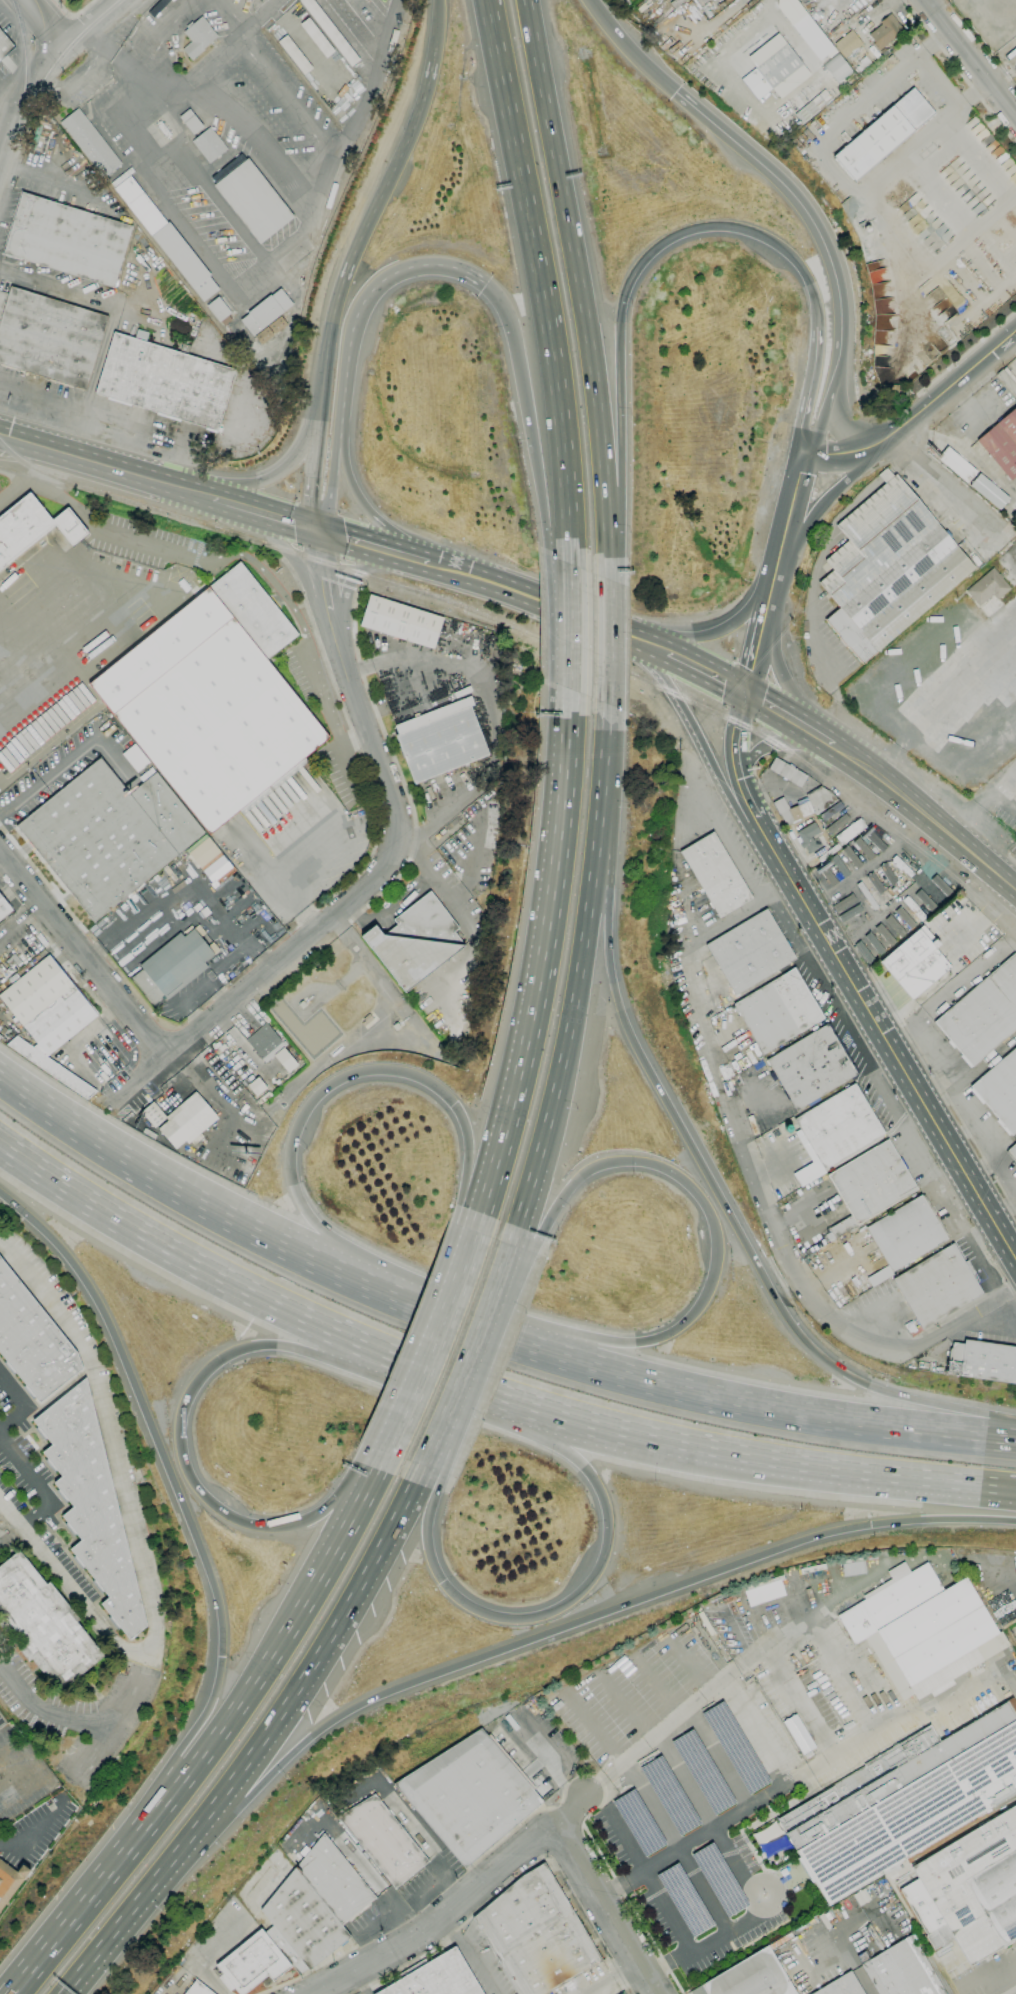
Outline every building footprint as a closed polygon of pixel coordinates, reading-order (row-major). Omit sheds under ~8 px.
[(299,1),(300,0),(313,0),(360,60),(351,67),(299,1)] [(617,8),(610,0),(628,0),(630,3),(630,4),(629,5),(626,7),(627,9),(624,11),(623,10),(621,11),(618,7),(617,8)] [(819,61),(834,49),(806,13),(791,25),(819,61)] [(879,51),(873,44),(875,42),(869,35),(882,24),(880,22),(891,14),(900,24),(899,24),(903,29),(904,30),(899,34),(900,34),(879,51)] [(191,59),(183,50),(192,42),(184,33),(188,29),(185,27),(191,22),(193,24),(202,16),(210,25),(209,26),(218,35),(191,59)] [(326,58),(300,25),(308,18),(335,51),(326,58)] [(16,48),(0,62),(0,29),(16,48)] [(846,58),(834,44),(852,30),(863,44),(846,58)] [(304,75),(278,42),(286,35),(313,68),(304,75)] [(758,100),(741,80),(755,68),(756,69),(787,44),(803,64),(772,89),(758,100)] [(852,72),(838,53),(823,64),(837,83),(852,72)] [(855,182),(834,156),(914,88),(935,113),(914,131),(915,131),(855,182)] [(803,125),(795,115),(825,89),(833,100),(803,125)] [(103,178),(60,123),(78,108),(122,164),(103,178)] [(193,135),(179,117),(190,109),(194,115),(204,127),(193,135)] [(209,163),(192,141),(210,128),(227,150),(209,163)] [(259,245),(213,186),(248,159),(294,217),(259,245)] [(114,187),(111,184),(131,167),(134,171),(114,187)] [(203,302),(193,289),(193,290),(114,188),(130,176),(167,223),(169,222),(211,276),(210,276),(220,289),(203,302)] [(114,287),(4,253),(22,192),(133,226),(114,287)] [(86,390),(0,364),(0,291),(9,294),(11,287),(109,317),(86,390)] [(240,321),(249,314),(248,313),(271,295),(271,296),(281,288),(294,304),(253,337),(240,321)] [(224,326),(221,321),(219,322),(206,306),(219,297),(231,313),(229,315),(232,320),(224,326)] [(261,344),(255,336),(281,315),(288,324),(261,344)] [(218,431),(95,393),(114,332),(135,339),(138,329),(149,333),(146,342),(237,370),(218,431)] [(1005,367),(1015,379),(1015,395),(997,374),(1005,367)] [(977,440),(1015,407),(1015,476),(1011,480),(977,440)] [(862,664),(848,646),(847,647),(839,638),(840,637),(825,619),(839,608),(818,582),(833,570),(825,560),(848,541),(836,526),(896,475),(975,569),(862,664)] [(56,525),(0,570),(0,516),(30,492),(53,520),(68,508),(88,533),(73,545),(56,525)] [(211,834),(89,685),(209,587),(209,588),(241,562),(299,633),(267,659),(330,737),(305,757),(308,762),(243,815),(239,811),(211,834)] [(979,606),(966,591),(993,568),(999,574),(1000,574),(1003,578),(1002,579),(1011,588),(997,600),(993,595),(979,606)] [(434,649),(360,626),(370,595),(444,618),(434,649)] [(415,784),(396,735),(398,734),(395,725),(471,696),(475,704),(470,706),(489,755),(415,784)] [(121,754),(136,772),(149,762),(134,744),(121,754)] [(95,922),(17,827),(100,758),(130,794),(156,773),(205,832),(95,922)] [(800,787),(769,769),(776,758),(806,776),(800,787)] [(786,826),(773,803),(783,797),(790,809),(799,805),(797,802),(807,797),(806,795),(820,785),(829,790),(837,799),(835,802),(816,816),(814,814),(813,813),(794,821),(795,823),(786,826)] [(823,821),(819,816),(841,801),(844,807),(823,821)] [(831,834),(826,829),(846,814),(850,819),(831,834)] [(842,845),(836,836),(860,818),(866,826),(842,845)] [(809,854),(805,847),(802,849),(799,844),(802,842),(797,833),(814,823),(820,833),(813,837),(814,840),(818,838),(823,846),(809,854)] [(882,852),(865,836),(870,830),(887,847),(882,852)] [(720,918),(680,852),(713,832),(753,898),(720,918)] [(214,884),(233,867),(207,837),(187,854),(214,884)] [(869,860),(853,842),(859,837),(875,855),(869,860)] [(856,869),(842,850),(848,845),(850,848),(863,864),(856,869)] [(843,879),(829,859),(836,854),(842,862),(850,874),(843,879)] [(910,877),(902,869),(901,871),(895,865),(896,864),(895,863),(895,864),(892,861),(893,860),(892,859),(895,855),(914,873),(910,877)] [(891,885),(880,866),(886,862),(898,881),(891,885)] [(831,887),(818,869),(825,864),(837,882),(831,887)] [(948,897),(930,880),(936,874),(953,891),(948,897)] [(931,912),(915,895),(921,889),(937,906),(931,912)] [(405,992),(362,936),(376,925),(384,935),(397,925),(394,920),(431,891),(459,928),(455,931),(466,945),(405,992)] [(13,910),(0,920),(0,894),(13,910)] [(835,913),(831,907),(851,894),(855,900),(835,913)] [(842,924),(837,917),(858,904),(862,910),(842,924)] [(911,929),(894,911),(899,906),(917,924),(911,929)] [(735,995),(706,945),(766,909),(795,960),(735,995)] [(900,938),(884,920),(890,915),(906,932),(900,938)] [(891,946),(875,928),(880,923),(896,941),(891,946)] [(913,1001),(897,982),(880,962),(919,929),(920,929),(924,925),(936,939),(941,945),(936,949),(952,967),(913,1001)] [(154,1005),(132,978),(143,969),(140,966),(181,933),(184,937),(194,929),(215,954),(205,963),(208,967),(168,1000),(164,995),(162,996),(163,998),(154,1005)] [(879,955),(865,936),(871,931),(885,951),(879,955)] [(869,964),(854,946),(860,941),(875,959),(869,964)] [(38,1043),(0,997),(0,995),(50,954),(98,1015),(47,1056),(97,1091),(88,1099),(7,1045),(17,1036),(33,1047),(38,1043)] [(1014,954),(1015,956),(1015,1028),(971,1066),(934,1022),(936,1021),(1014,954)] [(763,1054),(733,1004),(794,968),(823,1018),(763,1054)] [(266,1063),(246,1040),(267,1023),(283,1042),(285,1041),(288,1044),(266,1063)] [(797,1110),(767,1060),(827,1024),(857,1075),(797,1110)] [(970,1086),(1015,1047),(1015,1131),(1011,1135),(970,1086)] [(286,1073),(296,1066),(284,1048),(274,1055),(286,1073)] [(266,1088),(258,1076),(246,1085),(255,1096),(266,1088)] [(802,1187),(794,1173),(812,1163),(794,1133),(800,1129),(794,1119),(854,1084),(884,1134),(824,1169),(826,1173),(802,1187)] [(176,1149),(159,1129),(168,1121),(166,1118),(155,1128),(141,1113),(154,1102),(167,1117),(196,1092),(219,1118),(189,1144),(186,1141),(176,1149)] [(835,1238),(829,1228),(851,1216),(827,1176),(887,1140),(917,1190),(835,1238)] [(1007,1150),(1015,1142),(1015,1160),(1007,1150)] [(892,1272),(866,1228),(920,1196),(946,1239),(892,1272)] [(923,1330),(892,1280),(952,1243),(983,1294),(923,1330)] [(40,1403),(0,1353),(0,1256),(78,1353),(83,1368),(40,1403)] [(866,1276),(870,1286),(892,1275),(888,1266),(866,1276)] [(965,1340),(1015,1348),(1015,1384),(959,1376),(946,1374),(948,1360),(950,1349),(952,1349),(953,1343),(964,1344),(965,1340)] [(147,1626),(130,1639),(101,1604),(109,1598),(70,1550),(82,1540),(62,1516),(73,1507),(54,1483),(62,1476),(43,1453),(53,1444),(34,1421),(86,1378),(147,1626)] [(29,1661),(0,1626),(0,1622),(2,1621),(0,1619),(0,1566),(19,1551),(47,1585),(50,1582),(80,1620),(77,1622),(105,1656),(60,1692),(32,1659),(29,1661)] [(903,1700),(866,1638),(855,1644),(838,1616),(927,1562),(944,1590),(966,1577),(999,1633),(1001,1631),(1010,1645),(952,1680),(955,1684),(933,1697),(930,1693),(918,1700),(914,1694),(903,1700)] [(744,1591),(749,1607),(785,1595),(779,1579),(744,1591)] [(1013,1697),(1015,1702),(1015,1793),(828,1904),(814,1881),(812,1883),(798,1858),(800,1857),(777,1818),(865,1765),(864,1764),(931,1725),(940,1741),(1006,1702),(1006,1701),(1013,1697)] [(783,1722),(803,1756),(816,1748),(796,1715),(783,1722)] [(394,1784),(481,1729),(488,1736),(490,1734),(536,1788),(533,1790),(543,1802),(465,1868),(394,1784)] [(375,1794),(429,1861),(423,1866),(425,1868),(403,1886),(401,1883),(396,1888),(338,1816),(375,1794)] [(912,1867),(1015,1805),(1015,1939),(970,1966),(955,1939),(942,1947),(941,1946),(934,1950),(925,1936),(927,1936),(899,1890),(918,1878),(912,1867)] [(295,1868),(324,1833),(376,1897),(370,1902),(372,1904),(349,1923),(348,1920),(342,1925),(295,1868)] [(31,1871),(0,1913),(0,1859),(18,1872),(23,1865),(31,1871)] [(603,1961),(547,1993),(519,1993),(473,1918),(523,1876),(544,1863),(603,1961)] [(295,1868),(342,1925),(351,1937),(310,1970),(308,1968),(300,1975),(292,1966),(265,1932),(273,1925),(261,1910),(295,1868)] [(268,1975),(245,1993),(239,1993),(234,1988),(230,1992),(219,1978),(223,1974),(216,1966),(262,1928),(265,1932),(292,1966),(273,1981),(268,1975)] [(911,1935),(947,1993),(879,1993),(862,1965),(911,1935)] [(455,1946),(483,1993),(376,1993),(401,1979),(398,1975),(425,1959),(427,1963),(455,1946)] [(769,1946),(797,1993),(693,1993),(691,1991),(702,1985),(769,1946)] [(851,1971),(865,1993),(811,1993),(851,1971)] [(197,1980),(214,1993),(186,1993),(197,1980)]
